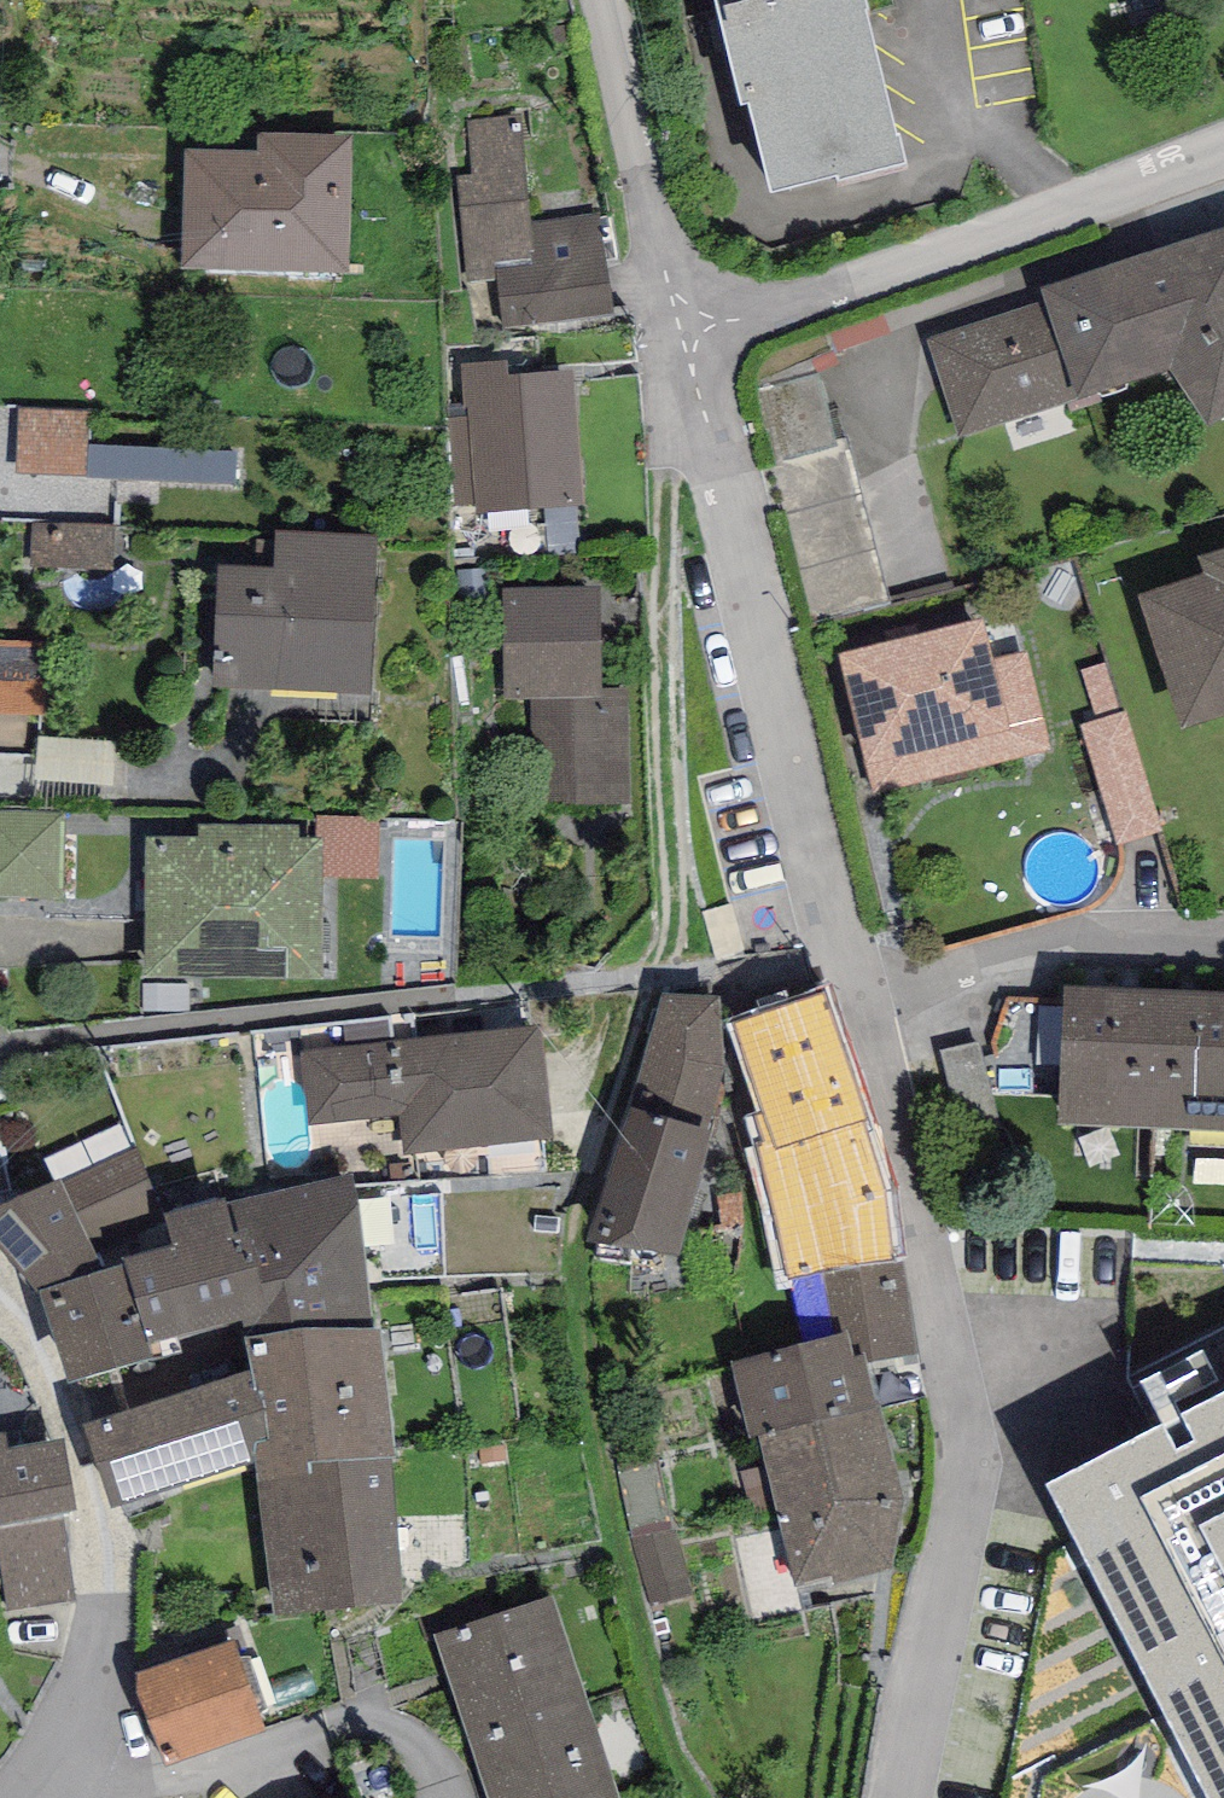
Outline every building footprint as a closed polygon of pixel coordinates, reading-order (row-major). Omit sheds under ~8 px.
[(741,115),(749,113),(772,204),(838,187),(839,191),(906,174),(899,146),(896,147),(865,22),(869,21),(864,0),(713,0),(741,115)] [(611,322),(601,220),(530,227),(519,119),(467,124),(472,178),(456,179),(467,286),(498,283),(503,333),(611,322)] [(185,155),(182,274),(348,277),(351,139),(259,137),(259,157),(185,155)] [(1042,295),(1045,307),(929,341),(957,440),(1075,400),(1076,406),(1172,373),(1207,432),(1223,421),(1223,233),(1042,295)] [(507,363),(462,366),(464,408),(447,409),(453,509),(477,507),(478,518),(583,512),(575,377),(508,381),(507,363)] [(255,444),(102,442),(103,407),(33,406),(32,476),(254,479),(255,444)] [(128,566),(129,524),(46,522),(45,564),(128,566)] [(218,572),(212,691),(374,700),(382,540),(276,534),(274,575),(218,572)] [(1199,564),(1206,583),(1139,605),(1183,737),(1223,722),(1223,556),(1199,564)] [(602,594),(501,596),(503,702),(531,701),(533,808),(628,806),(626,690),(604,691),(602,594)] [(983,625),(840,661),(874,796),(1051,751),(1027,657),(993,666),(983,625)] [(58,714),(61,640),(0,638),(0,712),(58,714)] [(0,813),(0,899),(63,901),(66,815),(0,813)] [(199,842),(145,842),(144,981),(322,982),(323,843),(297,843),(297,828),(199,828),(199,842)] [(1059,1132),(1152,1136),(1157,997),(1065,994),(1059,1132)] [(1157,997),(1152,1136),(1223,1139),(1223,1000),(1157,997)] [(825,1277),(895,1263),(887,1198),(865,1131),(869,1129),(822,998),(736,1032),(766,1147),(758,1149),(787,1284),(825,1277)] [(631,1117),(705,1140),(730,1073),(724,1005),(665,1000),(631,1117)] [(542,1032),(303,1058),(310,1128),(402,1118),(406,1159),(554,1143),(542,1032)] [(705,1140),(631,1117),(589,1246),(680,1267),(715,1142),(705,1140)] [(0,1215),(0,1256),(41,1301),(105,1280),(97,1259),(166,1224),(139,1148),(0,1215)] [(253,1203),(257,1277),(268,1324),(372,1310),(356,1179),(253,1203)] [(126,1267),(126,1275),(148,1353),(268,1324),(257,1277),(248,1239),(232,1243),(225,1210),(166,1224),(174,1256),(126,1267)] [(895,1263),(825,1277),(838,1340),(848,1338),(854,1364),(864,1362),(866,1370),(919,1359),(903,1263),(895,1263)] [(105,1280),(41,1301),(71,1392),(152,1369),(148,1353),(126,1275),(105,1280)] [(255,1449),(256,1471),(391,1460),(381,1334),(249,1346),(252,1380),(254,1398),(263,1397),(267,1448),(255,1449)] [(752,1444),(761,1443),(882,1415),(880,1408),(877,1408),(866,1370),(864,1362),(854,1364),(848,1338),(838,1340),(732,1370),(752,1444)] [(254,1398),(252,1380),(84,1433),(111,1516),(256,1471),(255,1449),(267,1448),(263,1397),(254,1398)] [(1036,1501),(1186,1797),(1223,1797),(1223,1405),(1036,1501)] [(902,1510),(882,1415),(761,1443),(796,1596),(893,1575),(902,1510)] [(0,1443),(0,1556),(8,1614),(76,1604),(63,1521),(75,1519),(65,1448),(7,1456),(5,1442),(0,1443)] [(674,1451),(631,1460),(661,1601),(705,1592),(674,1451)] [(391,1460),(256,1471),(272,1621),(404,1610),(391,1460)] [(435,1640),(464,1732),(584,1694),(555,1602),(435,1640)] [(133,1682),(166,1772),(265,1737),(233,1646),(133,1682)] [(486,1797),(617,1797),(584,1694),(464,1732),(486,1797)]
